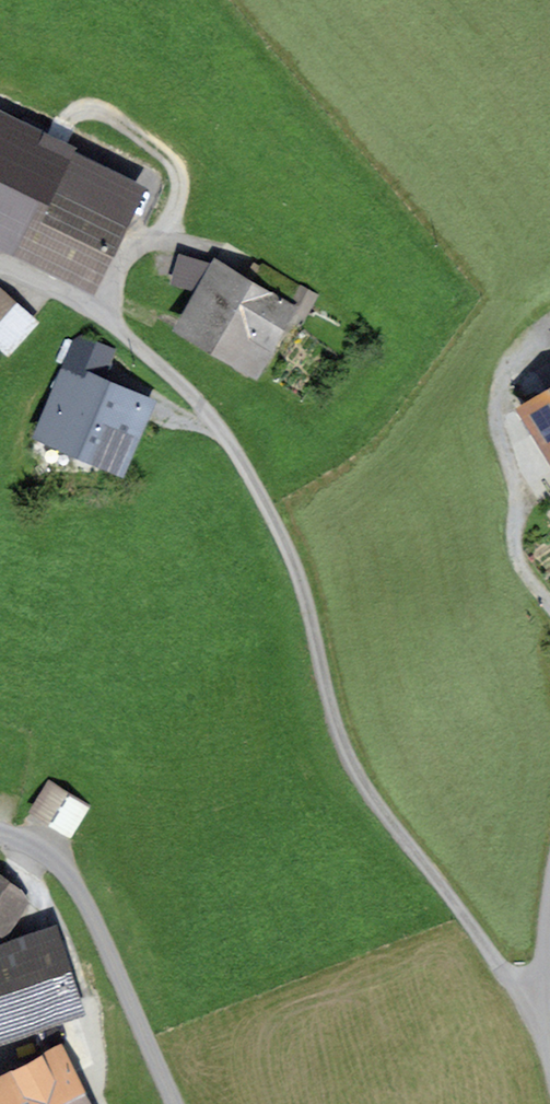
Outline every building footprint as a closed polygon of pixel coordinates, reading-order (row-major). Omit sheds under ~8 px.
[(90,279),(135,185),(2,122),(0,125),(0,236),(90,279)] [(207,280),(183,321),(254,363),(300,285),(262,263),(250,283),(215,262),(205,279),(207,280)] [(9,351),(34,323),(0,293),(0,343),(9,351)] [(68,370),(41,429),(116,463),(142,403),(68,370)] [(523,409),(549,452),(549,392),(523,409)] [(50,784),(34,810),(68,832),(85,806),(50,784)] [(0,881),(0,925),(6,930),(27,901),(0,881)] [(0,954),(0,1029),(74,1005),(52,937),(0,954)] [(0,1080),(0,1089),(8,1103),(84,1103),(81,1100),(83,1099),(57,1050),(0,1080)]
